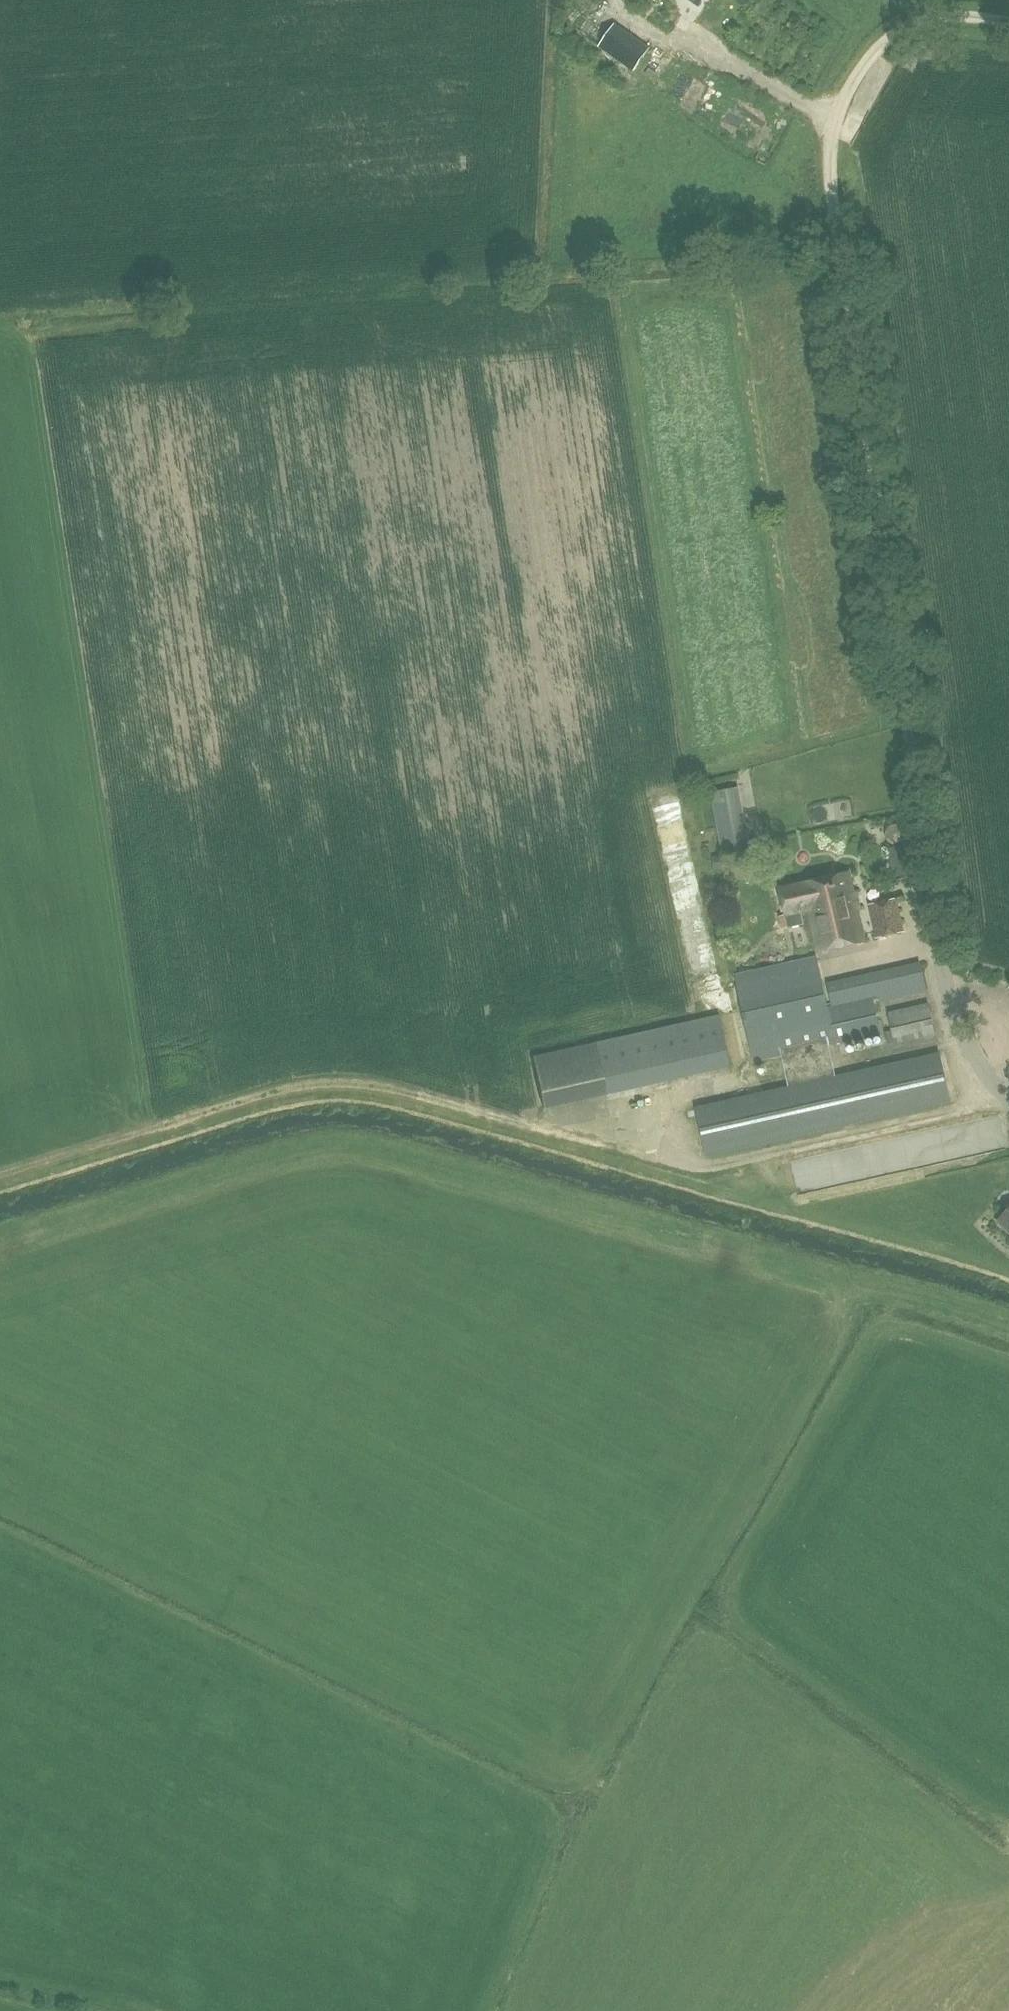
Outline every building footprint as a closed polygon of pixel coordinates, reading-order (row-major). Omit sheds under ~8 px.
[(615,25),(600,46),(634,71),(650,49),(615,25)] [(713,793),(723,852),(752,847),(741,789),(713,793)] [(860,807),(834,808),(834,826),(861,825),(860,807)] [(896,851),(902,879),(915,876),(909,848),(896,851)] [(853,872),(805,882),(782,886),(790,925),(805,922),(803,910),(810,909),(818,951),(866,941),(853,872)] [(679,885),(686,918),(705,914),(698,881),(679,885)] [(905,933),(898,897),(870,904),(878,939),(905,933)] [(882,1033),(875,1004),(874,997),(879,997),(880,1003),(927,992),(922,962),(828,980),(833,1005),(828,1006),(818,957),(736,975),(755,1061),(782,1055),(789,1087),(696,1107),(707,1157),(951,1103),(940,1054),(836,1076),(830,1045),(882,1033)] [(896,1044),(936,1035),(930,1005),(890,1014),(896,1044)] [(626,1037),(539,1052),(548,1104),(630,1089),(629,1084),(737,1065),(730,1024),(627,1042),(626,1037)] [(1000,1223),(1008,1231),(1008,1212),(1000,1223)]
